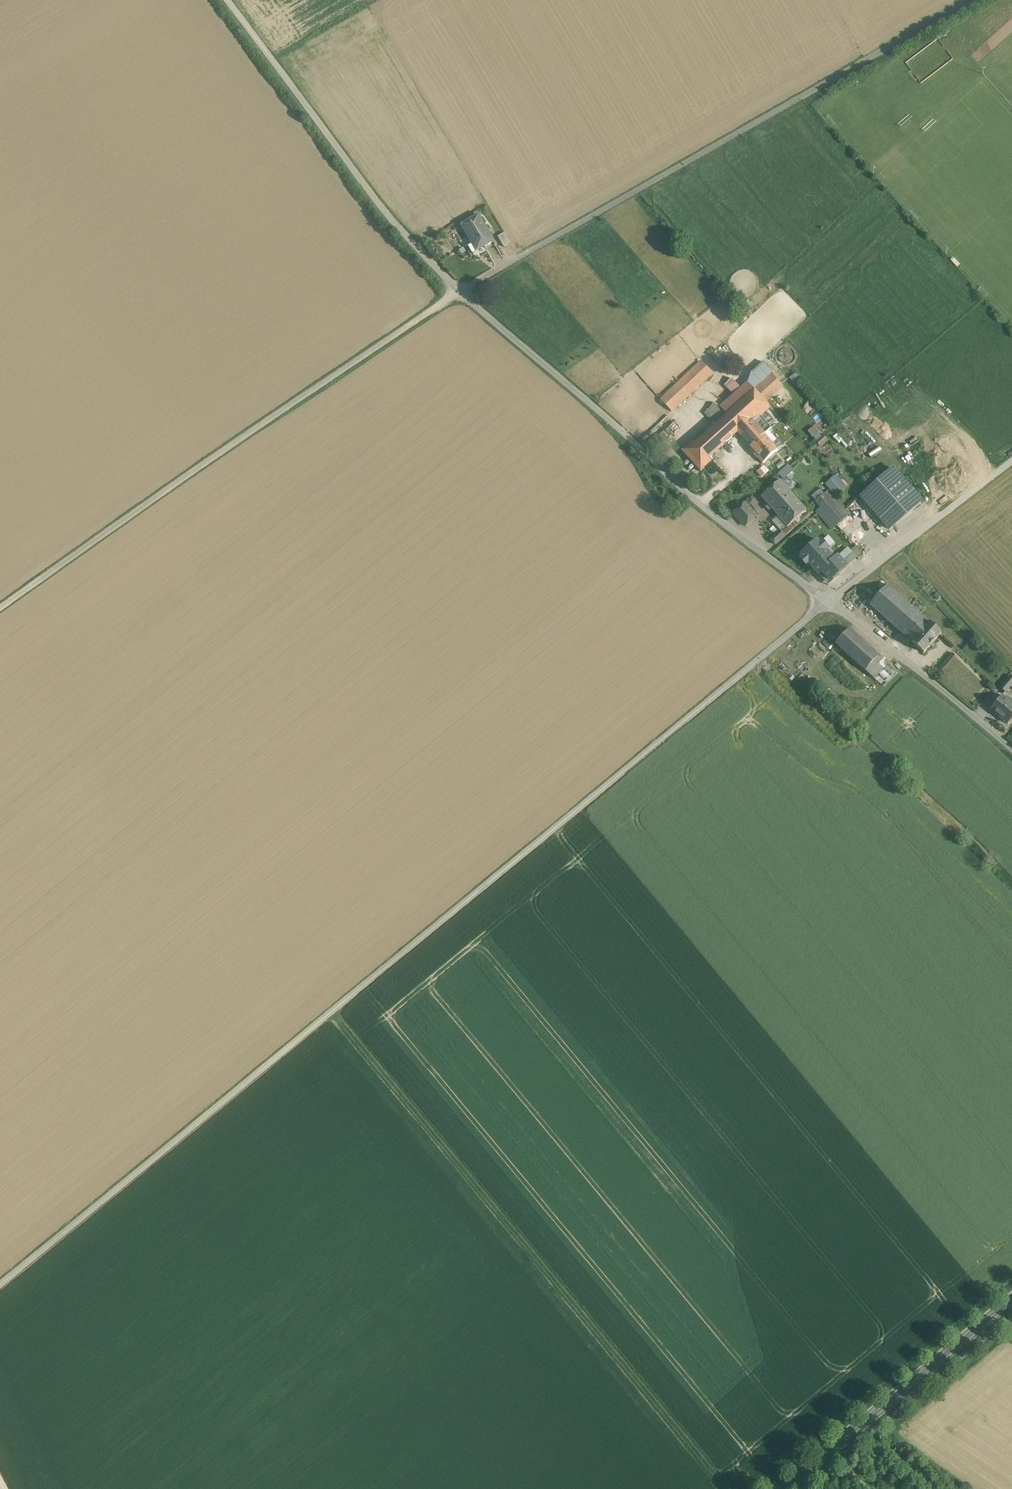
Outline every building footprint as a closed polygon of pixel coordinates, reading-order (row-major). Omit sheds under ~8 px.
[(479,216),(462,225),(477,251),(494,242),(479,216)] [(505,234),(498,237),(504,248),(511,244),(505,234)] [(717,352),(726,362),(733,355),(724,345),(717,352)] [(702,363),(679,384),(689,396),(713,374),(702,363)] [(774,376),(756,391),(766,403),(784,387),(774,376)] [(731,392),(739,386),(731,378),(724,384),(731,392)] [(678,383),(660,399),(671,412),(689,396),(679,384),(678,383)] [(750,384),(723,408),(730,416),(695,445),(689,451),(701,466),(709,460),(739,433),(754,450),(768,438),(765,435),(772,429),(762,417),(771,409),(766,403),(756,391),(750,384)] [(814,426),(808,430),(811,436),(818,432),(814,426)] [(819,432),(813,436),(817,442),(823,438),(819,432)] [(768,438),(754,450),(760,457),(757,459),(763,465),(779,451),(768,438)] [(692,441),(681,450),(700,472),(711,462),(709,460),(701,466),(689,451),(695,445),(692,441)] [(861,497),(890,530),(922,501),(893,468),(866,492),(861,497)] [(790,470),(781,478),(786,483),(795,476),(790,470)] [(836,474),(825,483),(835,496),(847,486),(836,474)] [(806,511),(781,481),(762,498),(787,527),(806,511)] [(843,506),(829,491),(825,495),(838,510),(843,506)] [(838,510),(825,495),(816,502),(837,526),(850,514),(843,506),(838,510)] [(745,503),(733,514),(745,527),(757,516),(745,503)] [(780,531),(771,539),(776,545),(785,536),(780,531)] [(829,549),(822,542),(819,544),(818,542),(802,555),(803,558),(801,560),(806,566),(809,564),(813,568),(815,567),(818,570),(820,569),(822,572),(825,570),(833,579),(847,567),(838,558),(834,561),(826,551),(829,549)] [(930,625),(888,586),(871,605),(912,644),(930,625)] [(930,625),(912,644),(923,654),(941,635),(930,625)] [(879,655),(850,630),(836,646),(865,671),(879,655)] [(879,655),(865,671),(875,680),(889,664),(879,655)] [(1001,689),(1005,693),(1011,685),(1011,677),(1001,689)] [(1003,697),(991,710),(1007,724),(1011,718),(1011,704),(1003,697)]
